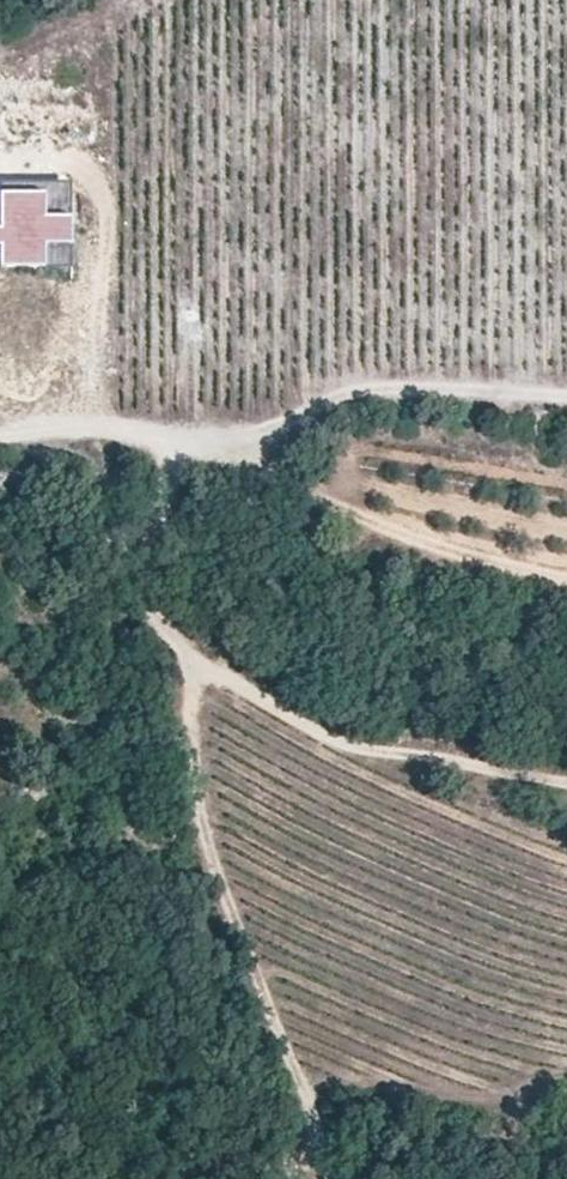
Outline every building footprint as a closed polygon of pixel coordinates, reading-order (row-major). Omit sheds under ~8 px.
[(0,189),(0,265),(73,268),(72,191),(0,189)]
